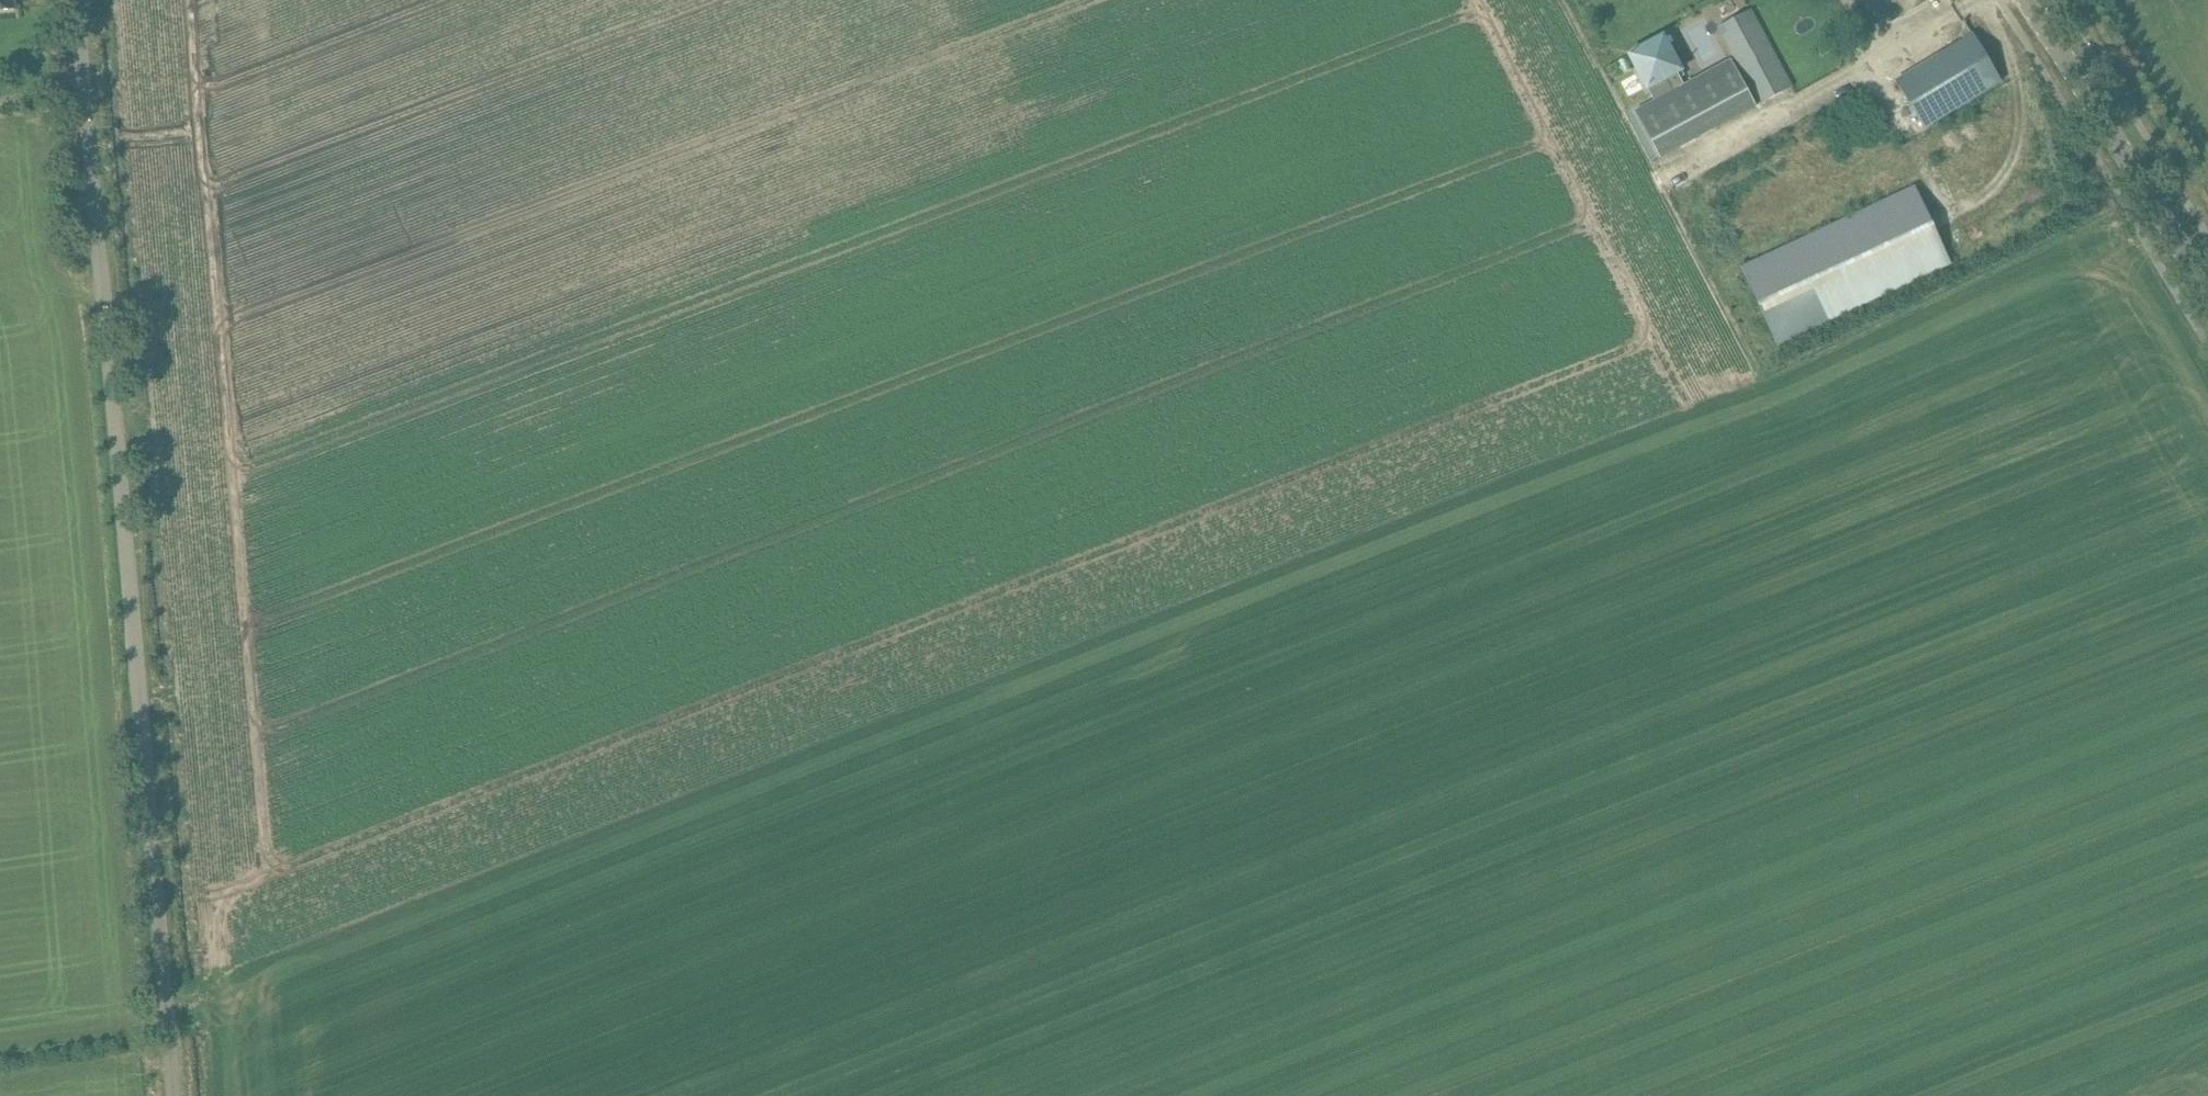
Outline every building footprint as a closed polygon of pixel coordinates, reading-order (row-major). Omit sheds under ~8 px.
[(14,0),(0,0),(0,11),(15,10),(14,0)] [(1868,0),(1846,0),(1865,34),(1882,25),(1868,0)] [(1926,0),(1872,0),(1888,24),(1926,0)] [(1759,103),(1789,87),(1747,8),(1716,25),(1759,103)] [(1924,127),(2001,81),(1974,35),(1896,81),(1924,127)] [(1662,36),(1629,54),(1649,92),(1682,74),(1662,36)] [(1773,341),(1948,262),(1913,186),(1739,265),(1773,341)]
